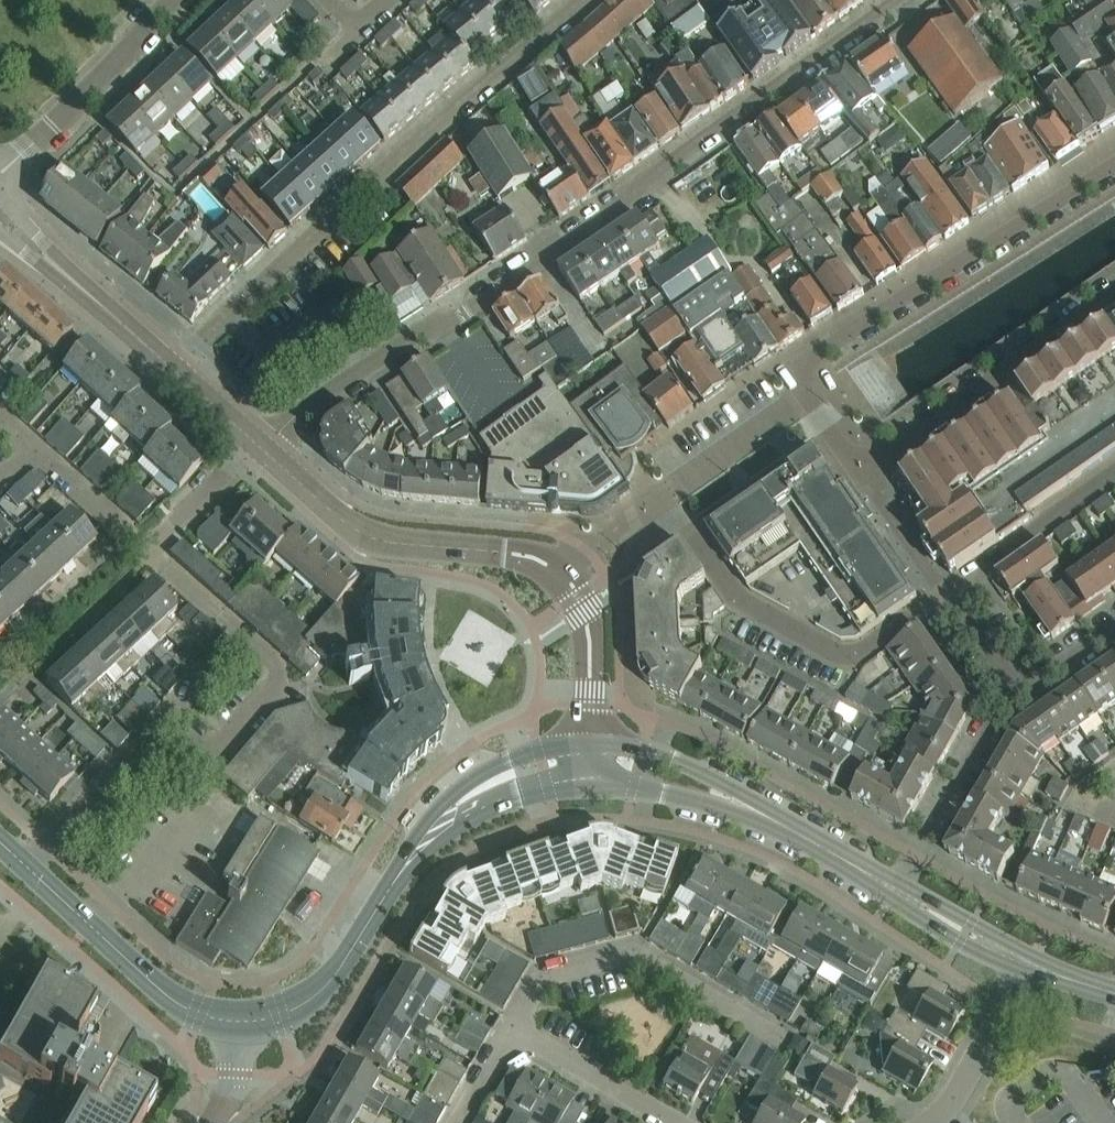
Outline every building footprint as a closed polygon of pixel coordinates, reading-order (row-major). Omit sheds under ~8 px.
[(273,26),(248,0),(244,0),(228,15),(255,43),(273,26)] [(273,26),(291,9),(310,29),(321,18),(304,0),(248,0),(273,26)] [(427,6),(421,0),(417,0),(409,8),(416,15),(427,6)] [(505,26),(483,0),(473,0),(462,10),(487,41),(505,26)] [(523,11),(513,0),(483,0),(505,26),(523,11)] [(553,0),(522,0),(535,15),(553,0)] [(653,5),(654,5),(649,0),(614,0),(612,2),(631,25),(653,5)] [(654,5),(653,5),(671,29),(672,28),(700,8),(698,6),(694,0),(649,0),(654,5)] [(698,6),(700,8),(711,21),(719,32),(754,81),(779,63),(776,59),(784,53),(786,57),(812,38),(784,0),(694,0),(698,6)] [(838,19),(825,0),(793,0),(791,1),(816,36),(838,19)] [(838,19),(864,1),(863,0),(825,0),(838,19)] [(982,12),(974,0),(943,0),(956,18),(990,66),(991,65),(1000,59),(985,39),(976,26),(987,18),(982,12)] [(995,2),(998,0),(974,0),(982,12),(995,2)] [(1021,0),(1005,0),(1023,25),(1039,13),(1031,1),(1025,5),(1021,0)] [(1114,20),(1114,9),(1109,0),(1067,0),(1071,6),(1066,9),(1072,18),(1066,22),(1072,30),(1080,43),(1097,32),(1114,20)] [(612,2),(597,15),(617,38),(631,25),(612,2)] [(700,8),(672,28),(676,33),(683,42),(711,21),(700,8)] [(470,55),(487,41),(462,10),(444,25),(470,55)] [(237,60),(255,43),(228,15),(210,32),(237,60)] [(595,17),(585,26),(600,53),(614,40),(617,38),(597,15),(595,17)] [(956,18),(909,51),(955,116),(1003,82),(991,65),(990,66),(956,18)] [(1097,32),(1114,61),(1114,20),(1097,32)] [(392,39),(402,29),(395,21),(385,31),(392,39)] [(459,79),(477,64),(470,55),(444,25),(443,25),(451,35),(434,50),(459,79)] [(576,72),(600,53),(585,26),(585,25),(560,45),(576,72)] [(1094,62),(1080,43),(1072,30),(1052,44),(1072,76),(1077,73),(1085,86),(1076,92),(1101,133),(1114,124),(1114,100),(1094,62)] [(382,49),(392,39),(385,31),(375,41),(382,49)] [(218,78),(237,60),(210,32),(191,50),(218,78)] [(1097,32),(1080,43),(1094,62),(1114,100),(1114,61),(1097,32)] [(872,91),(905,68),(896,55),(883,37),(847,63),(872,91)] [(610,47),(600,53),(607,65),(617,60),(610,47)] [(440,95),(459,79),(434,50),(415,65),(440,95)] [(724,103),(749,85),(725,50),(700,67),(724,103)] [(711,112),(724,103),(700,67),(689,51),(676,60),(679,64),(711,111),(711,112)] [(358,72),(368,62),(361,54),(351,64),(358,72)] [(297,71),(307,62),(300,55),(290,63),(297,71)] [(192,102),(211,84),(185,56),(166,74),(192,102)] [(873,103),(877,108),(880,112),(886,107),(872,91),(847,63),(819,83),(820,85),(844,113),(870,143),(880,135),(861,113),(873,103)] [(348,82),(358,72),(351,64),(340,74),(348,82)] [(533,106),(554,92),(537,64),(517,81),(533,106)] [(683,130),(711,111),(679,64),(650,84),(683,130)] [(422,110),(440,95),(415,65),(397,81),(422,110)] [(318,68),(309,77),(315,83),(324,74),(318,68)] [(1080,147),(1098,135),(1054,69),(1035,83),(1048,101),(1047,102),(1058,117),(1080,147)] [(174,119),(192,102),(166,74),(147,91),(174,119)] [(632,75),(609,88),(617,101),(640,87),(632,75)] [(270,96),(279,88),(272,80),(263,89),(270,96)] [(403,126),(422,110),(397,81),(378,96),(403,126)] [(819,132),(827,126),(844,113),(820,85),(798,102),(819,132)] [(261,105),(270,96),(263,89),(254,98),(261,105)] [(156,136),(174,119),(147,91),(129,108),(156,136)] [(566,98),(563,93),(556,95),(575,127),(612,181),(635,165),(611,129),(612,129),(609,125),(594,134),(582,116),(570,97),(566,98)] [(584,201),(612,181),(575,127),(556,95),(530,113),(569,170),(564,173),(584,201)] [(608,107),(605,102),(600,95),(592,100),(609,125),(612,129),(611,129),(635,165),(658,148),(633,114),(627,118),(616,102),(608,107)] [(288,96),(278,105),(284,112),(294,103),(288,96)] [(385,141),(403,126),(378,96),(360,112),(385,141)] [(660,147),(680,133),(657,100),(637,113),(660,147)] [(801,146),(819,132),(798,102),(778,116),(801,146)] [(284,112),(278,105),(269,114),(275,121),(284,112)] [(1049,168),(1018,124),(1024,119),(1015,106),(1002,116),(1004,118),(986,132),(993,142),(984,150),(1014,192),(1049,168)] [(137,154),(156,136),(129,108),(110,126),(137,154)] [(801,146),(778,116),(776,114),(755,129),(780,164),(802,148),(801,146)] [(381,146),(380,145),(354,117),(336,133),(362,163),(381,146)] [(1057,162),(1080,147),(1058,117),(1036,131),(1057,162)] [(226,138),(235,129),(228,122),(219,130),(226,138)] [(244,138),(250,144),(259,135),(253,129),(244,138)] [(780,209),(791,202),(770,171),(780,164),(755,129),(734,143),(766,188),(770,194),(780,209)] [(216,146),(226,138),(219,130),(209,139),(216,146)] [(499,200),(532,178),(530,175),(533,173),(521,156),(504,130),(469,154),(499,200)] [(103,147),(112,138),(105,131),(96,140),(103,147)] [(362,163),(336,133),(318,149),(345,179),(362,163)] [(244,138),(234,147),(240,153),(250,144),(244,138)] [(838,162),(851,152),(841,139),(829,147),(838,162)] [(446,140),(436,149),(454,169),(464,159),(446,140)] [(993,205),(1010,194),(976,142),(968,148),(980,166),(971,172),(993,205)] [(543,179),(537,170),(543,166),(538,158),(545,153),(539,144),(521,156),(533,173),(530,175),(532,178),(540,190),(539,191),(559,219),(584,201),(564,173),(559,177),(554,171),(543,179)] [(832,166),(838,162),(829,147),(821,153),(832,166)] [(345,179),(318,149),(301,165),(327,195),(345,179)] [(436,149),(426,158),(444,177),(454,169),(436,149)] [(129,170),(136,163),(127,154),(120,161),(129,170)] [(189,172),(198,163),(192,156),(182,164),(189,172)] [(435,186),(444,177),(426,158),(417,167),(435,186)] [(946,239),(968,223),(925,161),(902,177),(946,239)] [(138,180),(145,173),(136,163),(129,170),(138,180)] [(180,181),(189,172),(182,164),(173,173),(180,181)] [(210,189),(224,175),(214,164),(199,178),(210,189)] [(327,195),(301,165),(283,181),(310,211),(327,195)] [(959,180),(948,165),(941,171),(972,219),(989,207),(968,174),(959,180)] [(417,167),(397,186),(415,205),(435,186),(417,167)] [(60,215),(84,185),(65,169),(41,200),(60,215)] [(679,192),(705,175),(701,169),(675,186),(679,192)] [(803,193),(826,177),(819,169),(797,184),(803,193)] [(826,177),(812,187),(826,207),(833,216),(842,209),(836,200),(843,195),(843,194),(829,175),(826,177)] [(891,200),(881,186),(875,178),(868,182),(869,194),(895,230),(882,239),(902,268),(927,252),(892,200),(891,200)] [(899,179),(884,189),(892,200),(927,252),(942,241),(930,223),(919,207),(912,211),(898,192),(905,188),(899,179)] [(310,211),(283,181),(265,198),(291,227),(310,211)] [(78,230),(103,199),(84,185),(60,215),(78,230)] [(245,222),(254,232),(268,248),(286,232),(262,206),(245,187),(227,202),(245,222)] [(853,210),(862,204),(852,188),(843,194),(843,195),(853,210)] [(780,209),(770,194),(755,205),(777,236),(787,230),(838,310),(864,294),(855,281),(809,220),(794,200),(791,202),(780,209)] [(126,265),(148,236),(140,230),(155,204),(145,196),(102,251),(117,263),(119,260),(126,265)] [(98,245),(122,215),(103,199),(78,230),(98,245)] [(495,261),(527,240),(506,208),(474,229),(495,261)] [(865,210),(870,232),(880,230),(875,208),(865,210)] [(667,233),(652,211),(641,219),(638,215),(618,229),(640,260),(641,260),(652,276),(662,270),(650,254),(660,247),(656,241),(667,233)] [(877,285),(896,272),(884,254),(857,215),(848,222),(866,248),(856,254),(865,266),(877,285)] [(244,267),(263,249),(233,217),(214,235),(244,267)] [(169,254),(188,230),(179,223),(156,243),(148,236),(126,265),(132,270),(129,273),(144,285),(168,254),(169,254)] [(628,285),(637,279),(629,268),(640,260),(618,229),(598,242),(620,274),(628,285)] [(464,282),(431,231),(391,258),(390,257),(376,266),(375,272),(394,301),(412,290),(408,284),(416,279),(432,303),(464,282)] [(653,277),(652,278),(659,288),(666,299),(676,313),(677,312),(729,276),(732,274),(708,239),(691,251),(662,270),(653,277)] [(601,288),(620,274),(598,242),(579,255),(601,288)] [(788,250),(766,266),(773,276),(786,266),(802,289),(793,295),(812,326),(833,313),(832,312),(788,250)] [(581,301),(601,288),(579,255),(559,269),(581,301)] [(360,295),(377,284),(362,261),(345,272),(360,295)] [(207,302),(230,280),(215,264),(213,262),(187,286),(176,277),(159,297),(192,323),(208,303),(207,302)] [(26,288),(3,267),(0,271),(0,305),(6,310),(26,288)] [(785,324),(761,290),(762,290),(748,268),(730,278),(744,297),(746,301),(779,350),(805,333),(795,318),(785,324)] [(729,276),(677,312),(724,384),(753,364),(755,367),(731,332),(729,329),(722,318),(746,301),(744,297),(730,278),(729,276)] [(568,319),(554,299),(542,280),(519,296),(536,322),(537,323),(552,314),(559,325),(568,319)] [(29,331),(49,309),(26,288),(6,310),(29,331)] [(651,294),(648,296),(655,307),(665,300),(666,299),(659,288),(657,289),(651,294)] [(511,339),(529,327),(536,322),(519,296),(493,313),(511,339)] [(624,322),(643,308),(636,297),(617,311),(624,322)] [(676,313),(666,299),(665,300),(655,307),(637,321),(642,328),(658,353),(658,352),(668,367),(676,361),(704,402),(726,387),(724,384),(677,312),(676,313)] [(746,301),(722,318),(729,329),(731,332),(755,367),(762,362),(779,350),(746,301)] [(624,322),(617,311),(615,308),(595,322),(604,335),(624,322)] [(53,352),(73,329),(49,309),(29,331),(36,337),(53,352)] [(1017,386),(1022,393),(901,476),(916,498),(910,502),(925,524),(919,528),(951,574),(1030,519),(1025,513),(1114,451),(1114,318),(1017,386)] [(573,379),(596,361),(573,328),(548,344),(558,358),(573,379)] [(80,384),(104,357),(86,341),(62,368),(80,384)] [(528,356),(519,342),(504,352),(523,381),(542,369),(558,358),(548,344),(528,356)] [(658,373),(668,367),(658,352),(658,353),(649,359),(658,373)] [(98,400),(122,373),(104,357),(80,384),(98,400)] [(588,516),(591,516),(595,515),(598,514),(601,513),(604,512),(605,511),(631,492),(625,483),(571,408),(558,390),(573,379),(558,358),(542,369),(547,375),(539,381),(546,390),(480,438),(492,456),(488,507),(588,516)] [(429,432),(434,440),(448,431),(439,416),(444,412),(436,399),(450,391),(441,377),(429,359),(386,388),(420,438),(429,432)] [(23,384),(29,377),(16,365),(10,373),(23,384)] [(646,396),(624,367),(571,408),(625,483),(631,478),(634,470),(634,462),(632,454),(657,435),(654,430),(664,423),(669,429),(671,427),(646,396)] [(135,394),(140,389),(122,373),(98,400),(115,415),(116,416),(135,394)] [(646,396),(671,427),(694,410),(670,378),(646,396)] [(389,428),(400,421),(380,391),(369,399),(389,428)] [(122,444),(129,436),(153,410),(135,394),(116,416),(115,415),(111,420),(119,427),(112,435),(122,444)] [(29,426),(47,406),(37,396),(18,417),(29,426)] [(371,447),(374,442),(352,409),(334,422),(327,428),(323,437),(325,438),(324,446),(323,446),(325,454),(330,461),(347,476),(364,487),(383,495),(403,499),(403,500),(480,506),(483,469),(407,462),(397,460),(379,452),(371,447)] [(166,430),(167,431),(171,426),(153,410),(129,436),(122,444),(123,445),(129,437),(147,452),(166,430)] [(55,449),(73,429),(62,419),(44,440),(55,449)] [(448,448),(470,435),(465,427),(444,441),(448,448)] [(65,458),(79,442),(83,438),(73,429),(55,449),(65,458)] [(184,446),(167,431),(166,430),(147,452),(137,464),(154,479),(160,472),(160,473),(184,446)] [(407,449),(415,444),(407,432),(399,437),(407,449)] [(422,447),(434,440),(429,432),(420,438),(417,440),(422,447)] [(178,489),(202,462),(184,446),(160,473),(178,489)] [(90,481),(108,461),(97,451),(80,472),(90,481)] [(760,489),(706,527),(747,585),(801,548),(811,563),(855,626),(861,635),(904,606),(917,597),(867,525),(869,523),(857,506),(843,486),(841,487),(816,451),(776,478),(774,475),(758,486),(760,489)] [(101,490),(115,473),(118,470),(108,461),(90,481),(101,490)] [(25,500),(32,494),(21,482),(14,488),(25,500)] [(126,512),(144,492),(134,482),(115,503),(126,512)] [(18,507),(25,500),(14,488),(7,495),(18,507)] [(136,522),(155,501),(144,492),(126,512),(136,522)] [(213,555),(232,535),(229,532),(254,503),(247,496),(241,495),(236,496),(198,531),(197,537),(199,542),(213,555)] [(1114,507),(1114,506),(1108,495),(1100,501),(1108,512),(1114,507)] [(1100,518),(1108,512),(1100,501),(1092,506),(1100,518)] [(261,569),(265,563),(274,552),(290,534),(254,503),(229,532),(232,535),(237,539),(232,544),(246,557),(247,568),(259,567),(261,569)] [(52,528),(78,557),(96,540),(70,512),(60,521),(51,512),(44,518),(43,519),(52,528)] [(9,527),(0,517),(0,536),(9,527)] [(34,545),(61,573),(78,557),(52,528),(43,519),(36,526),(44,535),(34,545)] [(1070,540),(1077,534),(1069,523),(1062,528),(1070,540)] [(317,547),(296,528),(291,535),(290,534),(274,552),(296,571),(317,547)] [(1062,545),(1070,540),(1062,528),(1054,534),(1062,545)] [(1019,558),(996,575),(999,578),(1013,598),(1014,597),(1028,587),(1042,577),(1059,565),(1042,542),(1019,558)] [(699,672),(702,666),(686,656),(682,650),(679,602),(683,595),(706,579),(682,543),(644,569),(648,574),(641,587),(635,588),(639,668),(645,668),(653,681),(650,686),(743,738),(761,707),(699,672)] [(43,589),(61,573),(34,545),(26,553),(17,544),(10,551),(18,560),(17,561),(43,589)] [(1107,551),(1114,562),(1114,546),(1107,551)] [(316,589),(337,564),(317,547),(296,571),(316,589)] [(1107,551),(1088,565),(1107,593),(1113,589),(1114,592),(1114,562),(1107,551)] [(200,557),(188,571),(210,590),(222,577),(200,557)] [(43,589),(17,561),(0,577),(0,578),(26,605),(43,589)] [(335,606),(351,588),(357,582),(337,564),(316,589),(334,605),(335,606)] [(1092,611),(1102,604),(1105,601),(1102,596),(1107,593),(1088,565),(1069,579),(1074,587),(1080,595),(1086,603),(1092,611)] [(26,605),(0,578),(0,612),(8,621),(26,605)] [(251,579),(236,597),(228,606),(236,614),(242,619),(289,660),(288,662),(305,677),(323,658),(325,659),(373,653),(379,685),(381,699),(376,713),(367,724),(354,731),(339,732),(325,728),(314,718),(307,706),(307,704),(274,714),(221,777),(247,799),(255,790),(289,750),(342,787),(347,778),(386,801),(402,779),(420,760),(441,744),(439,741),(443,735),(444,729),(442,722),(446,720),(433,697),(423,671),(418,647),(416,619),(419,593),(373,585),(372,601),(365,600),(351,588),(335,606),(334,605),(311,632),(251,579)] [(1069,579),(1057,586),(1063,595),(1074,587),(1069,579)] [(167,635),(175,627),(166,619),(176,609),(151,582),(133,599),(167,635)] [(1048,585),(1025,601),(1038,619),(1051,638),(1052,639),(1075,623),(1061,603),(1048,585)] [(1074,587),(1063,595),(1069,603),(1080,595),(1074,587)] [(226,588),(218,597),(228,606),(236,597),(226,588)] [(704,623),(714,622),(714,615),(726,607),(713,589),(703,596),(704,623)] [(1080,595),(1069,603),(1075,611),(1086,603),(1080,595)] [(133,599),(115,615),(141,642),(150,634),(158,643),(167,635),(133,599)] [(1086,603),(1075,611),(1081,619),(1092,611),(1086,603)] [(189,624),(199,615),(190,605),(181,614),(189,624)] [(8,621),(0,612),(0,629),(8,621)] [(214,644),(222,635),(223,634),(200,614),(191,624),(214,644)] [(115,615),(98,631),(132,667),(140,660),(132,651),(141,642),(115,615)] [(685,630),(701,629),(701,621),(684,621),(685,630)] [(705,647),(713,647),(719,637),(715,634),(714,627),(704,628),(705,647)] [(901,669),(933,646),(919,627),(887,649),(901,669)] [(132,667),(98,631),(81,647),(106,675),(115,666),(123,675),(132,667)] [(751,666),(755,657),(723,639),(718,647),(751,666)] [(914,688),(946,666),(933,646),(901,669),(914,688)] [(97,700),(105,692),(97,683),(106,675),(81,647),(63,664),(97,700)] [(188,654),(196,662),(203,654),(199,650),(192,650),(188,654)] [(1095,670),(1114,698),(1114,656),(1095,670)] [(348,685),(369,681),(364,660),(344,664),(348,685)] [(776,680),(781,671),(760,660),(755,668),(776,680)] [(97,700),(63,664),(45,680),(71,708),(80,698),(89,707),(97,700)] [(180,681),(188,673),(180,665),(171,673),(180,681)] [(931,705),(960,685),(946,666),(914,688),(926,705),(930,703),(931,705)] [(180,681),(171,673),(165,667),(154,678),(160,683),(170,692),(180,681)] [(1114,703),(1114,698),(1095,670),(1075,685),(1098,715),(1114,703)] [(786,674),(781,683),(791,688),(801,694),(802,694),(807,686),(786,674)] [(865,709),(873,695),(853,684),(845,698),(865,709)] [(960,728),(974,704),(960,685),(931,705),(932,706),(929,711),(960,728)] [(1078,728),(1098,715),(1075,685),(1056,698),(1078,728)] [(41,702),(48,696),(39,686),(32,692),(41,702)] [(148,716),(159,703),(143,688),(131,701),(148,716)] [(824,707),(829,698),(815,691),(811,699),(824,707)] [(885,720),(892,706),(873,695),(865,709),(885,720)] [(46,715),(50,711),(57,705),(48,696),(41,702),(43,704),(39,707),(46,715)] [(835,713),(840,704),(829,698),(824,707),(835,713)] [(1058,742),(1078,728),(1056,698),(1037,711),(1056,739),(1058,742)] [(131,734),(148,716),(131,701),(115,719),(131,734)] [(21,726),(3,709),(0,712),(0,749),(21,726)] [(770,753),(788,722),(766,709),(748,741),(770,753)] [(960,728),(929,711),(927,717),(923,715),(913,733),(947,752),(960,728)] [(1043,755),(1040,751),(1056,739),(1037,711),(1015,727),(1010,737),(1043,755)] [(865,730),(870,721),(857,714),(852,723),(864,730),(865,730)] [(873,741),(881,727),(870,721),(865,730),(864,730),(850,757),(832,788),(844,795),(867,752),(874,755),(880,745),(873,741)] [(116,750),(128,737),(112,722),(100,735),(116,750)] [(793,766),(810,734),(788,722),(770,753),(793,766)] [(73,740),(82,730),(75,724),(66,734),(73,740)] [(38,742),(21,726),(0,749),(0,763),(4,759),(14,769),(38,742)] [(95,760),(104,750),(82,730),(73,740),(95,760)] [(934,776),(947,752),(913,733),(900,756),(906,759),(905,760),(934,776)] [(812,777),(830,745),(810,734),(793,766),(812,777)] [(1031,776),(1031,775),(1043,755),(1010,737),(998,757),(1031,776)] [(1101,760),(1109,754),(1099,740),(1091,746),(1101,760)] [(27,789),(56,758),(38,742),(14,769),(24,778),(20,782),(27,789)] [(832,788),(850,757),(830,745),(812,777),(832,788)] [(1094,764),(1101,760),(1091,746),(1085,751),(1094,764)] [(1020,796),(1031,776),(998,757),(986,778),(1020,796)] [(74,775),(56,758),(27,789),(35,796),(39,792),(49,801),(62,788),(66,792),(78,779),(73,776),(74,775)] [(920,800),(934,776),(905,760),(892,784),(920,800)] [(1074,779),(1081,774),(1071,760),(1064,765),(1074,779)] [(284,780),(272,770),(255,790),(267,800),(284,780)] [(907,824),(920,800),(892,784),(866,770),(861,779),(851,798),(900,826),(901,824),(905,823),(907,824)] [(1008,817),(1015,805),(1020,796),(986,778),(975,798),(1008,817)] [(1060,801),(1069,786),(1054,778),(1045,793),(1060,801)] [(349,831),(363,810),(312,779),(304,791),(312,797),(297,821),(333,843),(342,827),(349,831)] [(1008,817),(975,798),(948,846),(950,847),(951,852),(950,854),(999,882),(1014,854),(991,842),(990,835),(1002,814),(1008,817)] [(1017,889),(1033,854),(1041,835),(1048,820),(1039,816),(1009,885),(1017,889)] [(259,819),(257,822),(222,878),(235,886),(224,904),(206,893),(175,944),(212,967),(221,953),(247,969),(317,856),(260,820),(259,819)] [(1048,838),(1055,823),(1048,820),(1041,835),(1048,838)] [(1101,853),(1102,850),(1111,830),(1097,824),(1090,840),(1087,847),(1101,853)] [(420,933),(408,954),(446,975),(447,974),(439,970),(449,953),(456,958),(462,948),(466,940),(473,945),(484,926),(505,918),(502,911),(521,904),(518,896),(536,890),(539,897),(540,897),(537,889),(556,883),(558,890),(577,884),(579,891),(600,884),(621,891),(624,883),(642,890),(645,882),(663,889),(660,897),(662,898),(677,857),(655,849),(651,858),(635,853),(637,847),(614,838),(615,836),(615,834),(612,833),(600,831),(589,833),(585,834),(586,836),(587,838),(563,847),(566,852),(550,858),(546,848),(503,864),(507,874),(491,879),(489,874),(465,882),(464,880),(464,878),(460,879),(451,885),(443,894),(441,897),(442,898),(445,899),(432,921),(438,924),(429,939),(420,933)] [(1038,899),(1054,864),(1033,854),(1017,889),(1017,890),(1038,899)] [(682,883),(672,899),(688,909),(698,915),(722,873),(716,869),(719,865),(704,856),(701,861),(686,886),(682,883)] [(1059,908),(1075,874),(1076,874),(1054,864),(1038,899),(1059,908)] [(731,872),(729,877),(722,873),(698,915),(708,921),(715,909),(725,915),(746,880),(731,872)] [(1082,918),(1097,883),(1076,874),(1075,874),(1059,908),(1082,918)] [(729,932),(739,938),(763,897),(757,893),(760,888),(746,880),(725,915),(736,921),(729,932)] [(1113,911),(1114,906),(1114,891),(1097,883),(1082,918),(1081,921),(1104,931),(1113,911)] [(763,897),(739,938),(750,944),(765,954),(770,945),(773,941),(783,923),(778,920),(784,909),(787,904),(773,896),(770,901),(763,897)] [(633,905),(620,908),(627,934),(640,931),(633,905)] [(627,934),(620,908),(608,911),(615,938),(627,934)] [(796,960),(819,921),(798,908),(788,925),(784,923),(771,945),(796,960)] [(601,913),(589,917),(596,943),(608,940),(601,913)] [(589,917),(576,920),(584,946),(596,943),(589,917)] [(576,920),(564,923),(571,950),(584,946),(576,920)] [(674,956),(686,935),(660,920),(648,941),(674,956)] [(817,972),(822,964),(821,964),(840,933),(819,921),(796,960),(817,972)] [(564,923),(552,927),(559,953),(571,950),(564,923)] [(552,927),(539,930),(546,956),(559,953),(552,927)] [(539,930),(527,933),(534,960),(546,956),(539,930)] [(690,966),(702,945),(705,941),(689,932),(686,935),(674,956),(690,966)] [(842,976),(860,945),(840,933),(821,964),(822,964),(841,976),(842,976)] [(466,940),(462,948),(469,952),(473,945),(466,940)] [(870,1006),(888,975),(875,968),(881,957),(860,945),(842,976),(841,976),(835,986),(870,1006)] [(715,980),(721,970),(727,959),(707,947),(706,949),(695,968),(715,980)] [(505,950),(499,962),(522,975),(529,964),(505,950)] [(499,962),(492,973),(516,986),(522,975),(499,962)] [(438,1015),(443,1007),(428,998),(435,986),(404,967),(391,988),(438,1015)] [(741,995),(747,985),(721,970),(715,980),(741,995)] [(961,1010),(941,998),(946,988),(916,970),(905,988),(924,999),(919,1007),(902,997),(888,1021),(914,1037),(921,1026),(945,1040),(965,1006),(964,1005),(961,1010)] [(68,1053),(97,1002),(45,973),(0,1054),(0,1061),(49,1088),(50,1086),(61,1092),(59,1095),(71,1101),(73,1098),(84,1104),(73,1122),(141,1122),(155,1098),(103,1069),(102,1072),(91,1066),(92,1065),(91,1064),(95,1061),(97,1056),(95,1051),(90,1048),(85,1049),(81,1053),(81,1058),(80,1058),(79,1060),(68,1053)] [(492,973),(486,984),(509,998),(516,986),(492,973)] [(767,1010),(780,988),(754,973),(747,985),(741,995),(767,1010)] [(486,984),(479,995),(503,1009),(509,998),(486,984)] [(438,1015),(391,988),(380,1009),(411,1027),(418,1015),(433,1024),(438,1015)] [(788,1023),(799,1004),(801,1000),(780,988),(767,1010),(788,1023)] [(414,1057),(419,1048),(404,1039),(411,1027),(380,1009),(368,1030),(414,1057)] [(484,1042),(491,1030),(468,1017),(461,1029),(484,1042)] [(808,1036),(813,1026),(806,1021),(800,1031),(808,1036)] [(888,1021),(880,1034),(883,1069),(882,1072),(914,1091),(911,1096),(912,1096),(932,1063),(907,1049),(914,1037),(888,1021)] [(815,1040),(821,1030),(813,1026),(808,1036),(815,1040)] [(477,1054),(484,1042),(461,1029),(454,1041),(477,1054)] [(394,1056),(409,1065),(414,1057),(368,1030),(364,1036),(359,1033),(351,1048),(355,1051),(374,1062),(387,1069),(394,1056)] [(747,1070),(762,1043),(749,1036),(733,1063),(747,1070)] [(803,1056),(810,1044),(797,1036),(789,1047),(803,1056)] [(711,1069),(696,1060),(703,1049),(701,1043),(693,1038),(688,1040),(683,1049),(662,1085),(666,1088),(667,1085),(678,1091),(675,1095),(678,1098),(680,1096),(692,1103),(707,1078),(720,1086),(727,1073),(733,1063),(719,1055),(711,1069)] [(760,1078),(768,1065),(776,1051),(762,1043),(747,1070),(756,1076),(760,1078)] [(808,1084),(811,1079),(818,1083),(811,1095),(842,1112),(856,1087),(827,1070),(834,1057),(811,1044),(803,1058),(793,1075),(808,1084)] [(460,1083),(467,1071),(444,1058),(437,1070),(460,1083)] [(382,1107),(387,1099),(371,1090),(379,1077),(347,1059),(335,1080),(382,1107)] [(756,1076),(747,1070),(733,1063),(727,1073),(734,1077),(741,1075),(743,1072),(754,1078),(756,1076)] [(445,1109),(460,1083),(437,1070),(422,1096),(445,1109)] [(527,1070),(521,1079),(508,1072),(495,1095),(508,1102),(505,1107),(516,1113),(510,1122),(509,1122),(508,1122),(527,1122),(550,1084),(527,1070)] [(804,1119),(786,1109),(792,1097),(760,1078),(745,1104),(760,1113),(754,1122),(802,1122),(804,1119)] [(382,1107),(335,1080),(323,1101),(355,1119),(362,1107),(377,1116),(382,1107)] [(582,1114),(568,1106),(573,1098),(550,1084),(527,1122),(577,1122),(582,1114)] [(355,1119),(323,1101),(312,1122),(314,1122),(352,1122),(355,1119)] [(414,1110),(407,1122),(408,1122),(436,1122),(414,1110)]
